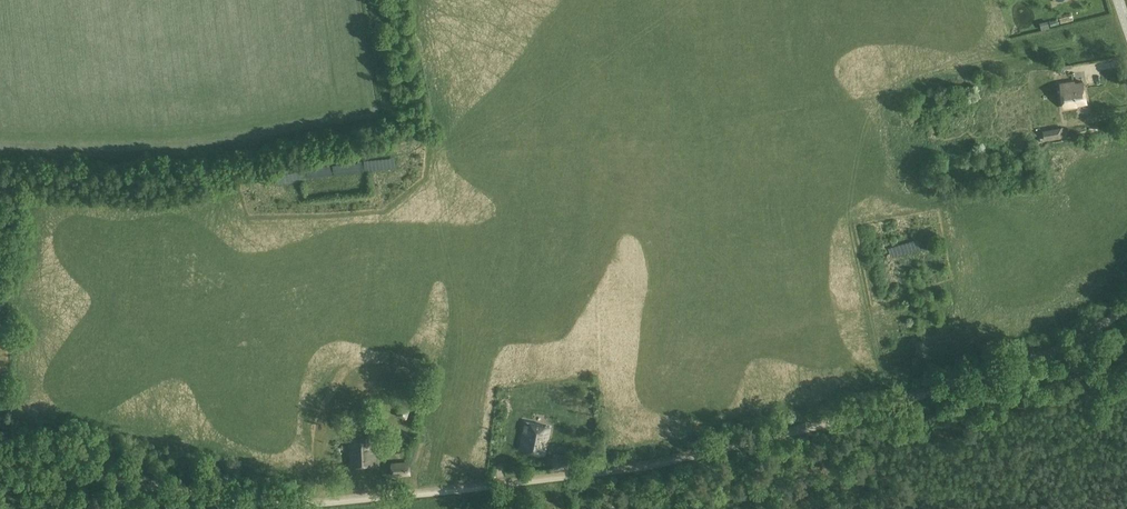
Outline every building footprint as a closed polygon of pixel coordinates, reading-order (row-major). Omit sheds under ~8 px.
[(1077,105),(1077,104),(1087,103),(1083,81),(1072,82),(1072,84),(1061,86),(1064,107),(1077,105)] [(399,413),(400,420),(409,419),(408,412),(399,413)] [(551,428),(527,423),(522,449),(545,454),(551,428)] [(374,434),(350,435),(352,467),(376,465),(374,434)] [(552,458),(554,470),(570,469),(568,457),(552,458)] [(411,474),(410,461),(392,462),(393,475),(411,474)]
